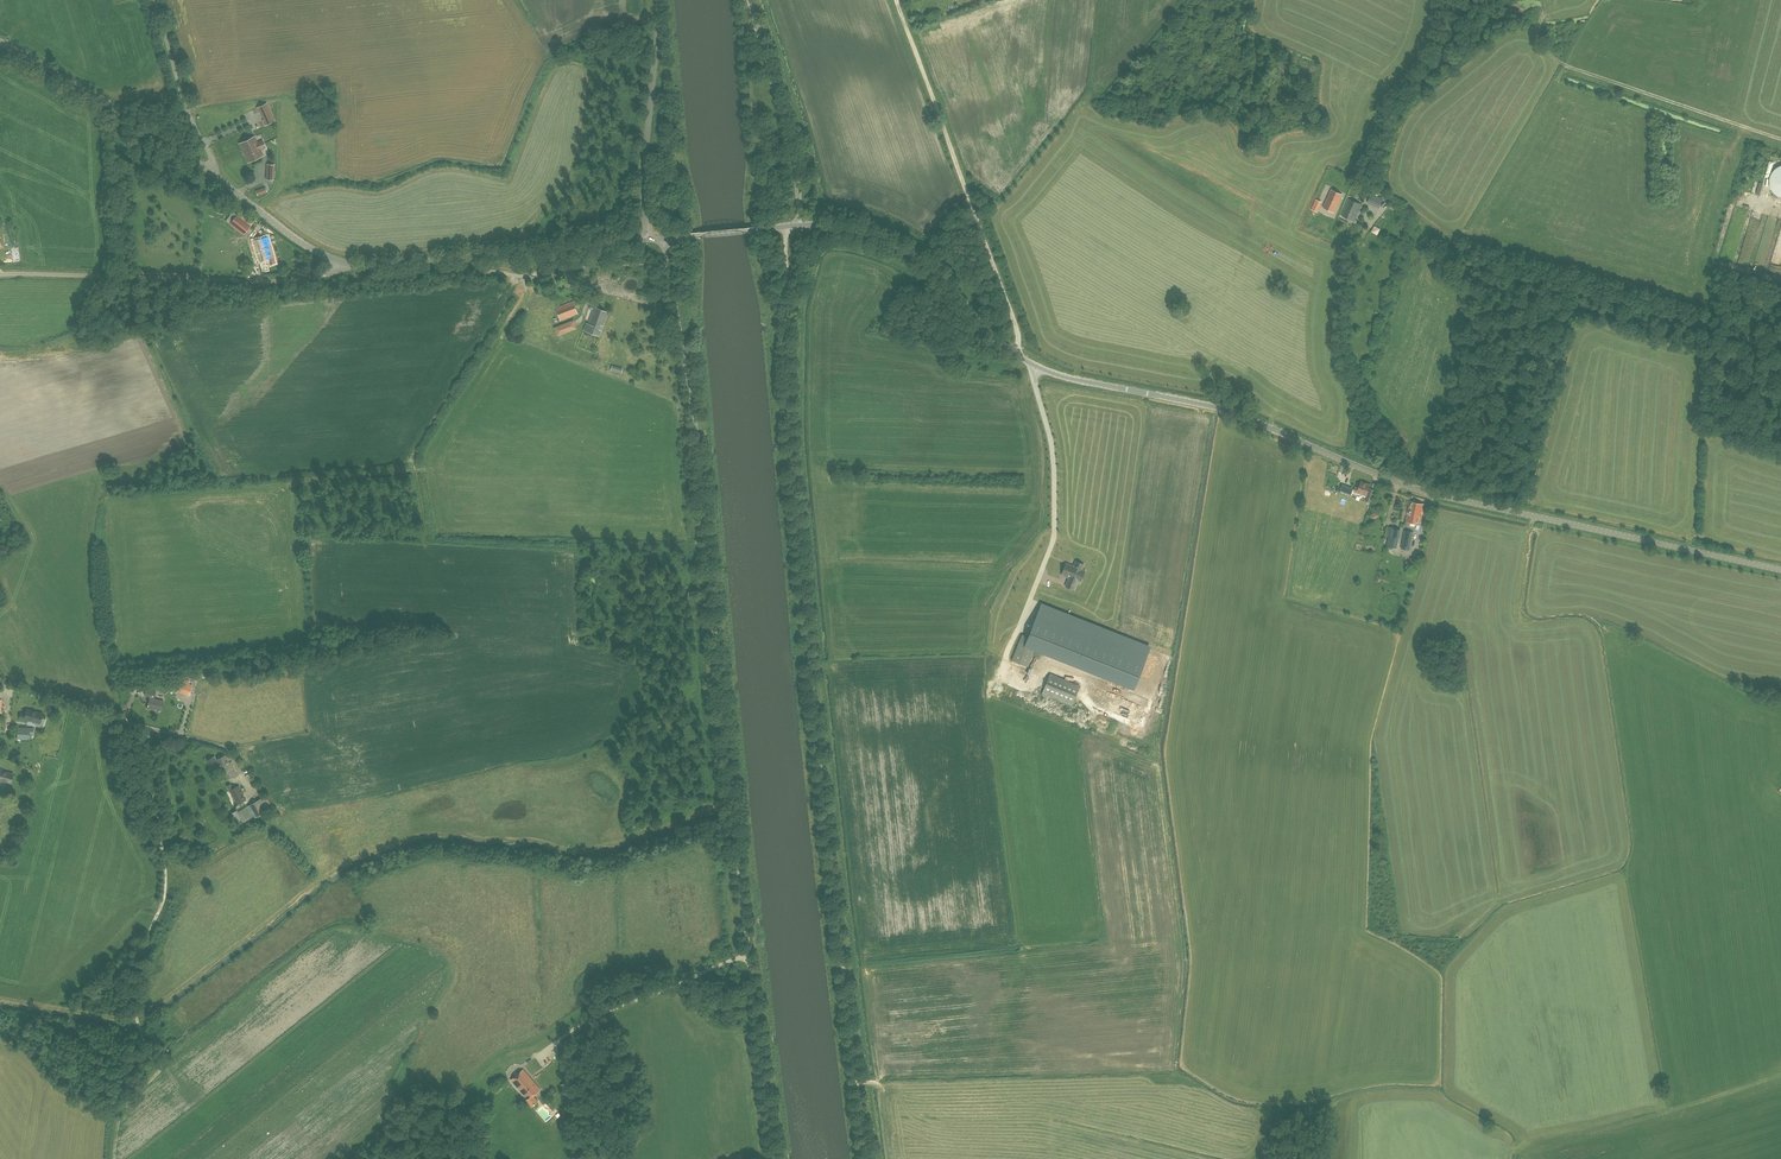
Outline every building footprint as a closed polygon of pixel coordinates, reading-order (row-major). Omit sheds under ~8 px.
[(263,121),(265,125),(275,121),(267,103),(257,108),(259,112),(261,111),(265,120),(263,121)] [(263,139),(257,142),(254,137),(240,144),(244,153),(265,143),(263,139)] [(260,150),(267,147),(265,143),(244,153),(248,162),(263,155),(260,150)] [(1323,207),(1334,212),(1342,194),(1332,189),(1323,207)] [(1369,202),(1377,205),(1380,198),(1372,195),(1369,202)] [(1362,204),(1349,198),(1342,215),(1355,221),(1362,204)] [(237,214),(229,224),(244,235),(251,225),(237,214)] [(268,236),(253,240),(260,261),(269,258),(271,264),(275,263),(273,257),(274,256),(268,236)] [(574,302),(556,308),(561,320),(578,313),(574,302)] [(584,330),(600,336),(609,312),(594,307),(588,324),(586,323),(584,330)] [(555,327),(558,335),(577,328),(574,320),(555,327)] [(623,368),(613,365),(611,371),(622,374),(623,368)] [(1332,473),(1343,474),(1344,467),(1333,466),(1332,473)] [(1367,494),(1370,484),(1361,481),(1359,488),(1356,487),(1354,491),(1362,494),(1363,492),(1367,494)] [(1340,491),(1346,493),(1349,486),(1343,484),(1340,491)] [(1425,504),(1410,501),(1407,515),(1412,516),(1412,514),(1414,515),(1414,511),(1423,513),(1425,504)] [(1406,521),(1420,524),(1423,513),(1414,511),(1414,515),(1412,514),(1412,516),(1407,515),(1406,521)] [(1400,529),(1388,527),(1387,536),(1388,536),(1398,538),(1400,529)] [(1410,550),(1413,532),(1404,530),(1401,548),(1410,550)] [(1398,539),(1388,536),(1386,546),(1396,548),(1398,539)] [(1076,567),(1066,563),(1062,574),(1070,577),(1068,580),(1065,586),(1074,589),(1076,583),(1075,583),(1076,578),(1081,580),(1080,582),(1081,582),(1085,570),(1082,569),(1084,564),(1078,562),(1076,567)] [(1116,627),(1121,615),(1089,603),(1081,623),(1093,627),(1095,624),(1103,627),(1104,623),(1109,625),(1108,628),(1111,629),(1112,626),(1116,627)] [(1057,612),(1040,605),(1028,634),(1037,637),(1046,615),(1054,618),(1057,612)] [(1065,644),(1065,647),(1074,647),(1077,647),(1078,642),(1079,648),(1087,652),(1087,654),(1087,655),(1093,654),(1098,643),(1088,639),(1088,644),(1084,644),(1079,642),(1079,640),(1075,639),(1073,639),(1071,644),(1071,639),(1072,635),(1077,635),(1069,633),(1065,644)] [(1038,641),(1023,634),(1012,660),(1028,666),(1038,641)] [(1061,653),(1056,665),(1085,678),(1089,668),(1086,667),(1089,660),(1081,657),(1082,655),(1080,654),(1078,657),(1075,655),(1073,658),(1061,653)] [(1080,686),(1050,674),(1043,693),(1073,705),(1080,686)] [(193,685),(180,682),(178,691),(190,695),(193,685)] [(150,697),(147,708),(153,709),(154,708),(161,710),(164,701),(154,698),(156,691),(147,689),(145,695),(150,696),(150,697)] [(27,709),(25,714),(21,713),(19,718),(24,720),(24,719),(40,723),(43,713),(27,709)] [(34,734),(34,727),(18,726),(17,739),(29,740),(30,734),(34,734)] [(216,763),(218,762),(221,768),(220,769),(225,780),(237,774),(231,762),(229,763),(225,755),(216,759),(215,756),(206,760),(210,767),(217,764),(216,763)] [(0,769),(0,780),(11,783),(13,773),(4,771),(5,770),(0,769)] [(231,784),(226,786),(229,790),(230,790),(237,804),(246,799),(238,785),(233,788),(231,784)] [(253,816),(254,818),(269,809),(262,797),(247,806),(253,816)] [(247,806),(237,812),(241,818),(243,822),(250,818),(253,816),(247,806)] [(236,810),(231,812),(236,821),(241,818),(236,810)] [(527,1099),(532,1106),(538,1100),(533,1094),(540,1088),(524,1070),(512,1080),(528,1099),(527,1099)] [(570,1086),(568,1081),(560,1085),(562,1090),(570,1086)] [(501,1084),(494,1089),(497,1093),(504,1088),(501,1084)] [(505,1087),(498,1093),(501,1096),(507,1090),(505,1087)]
